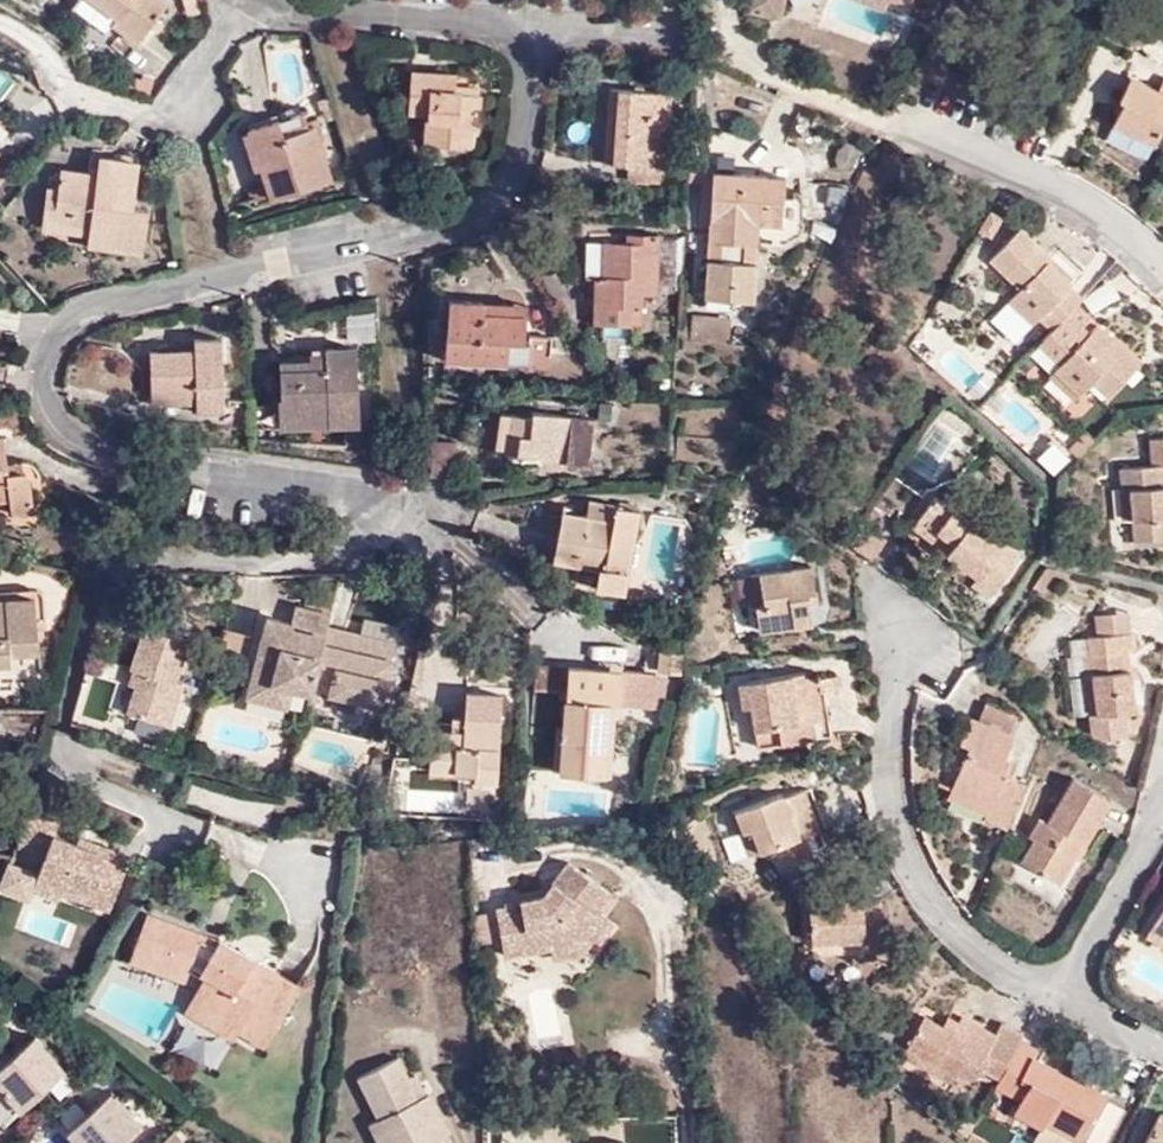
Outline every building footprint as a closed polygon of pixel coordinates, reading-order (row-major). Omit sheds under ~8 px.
[(149,27),(156,18),(168,0),(94,0),(120,19),(114,26),(138,43),(149,27)] [(785,0),(752,0),(750,10),(782,16),(785,0)] [(156,18),(149,27),(158,34),(165,25),(156,18)] [(455,93),(455,85),(456,74),(412,71),(410,113),(427,115),(425,145),(457,147),(458,131),(478,132),(480,96),(455,93)] [(1132,77),(1121,100),(1125,103),(1115,125),(1156,142),(1162,129),(1162,79),(1158,90),(1132,77)] [(481,87),(455,85),(455,93),(480,96),(481,87)] [(670,94),(611,91),(605,164),(665,169),(670,94)] [(307,114),(282,122),(286,138),(312,131),(307,114)] [(286,138),(282,122),(246,134),(257,172),(264,169),(274,199),(333,180),(317,128),(312,131),(286,138)] [(458,131),(457,147),(476,148),(478,132),(458,131)] [(109,233),(108,249),(141,254),(147,209),(133,207),(137,161),(99,158),(97,174),(61,171),(59,189),(48,188),(42,229),(89,234),(89,231),(109,233)] [(783,179),(714,174),(705,298),(754,301),(759,226),(781,227),(783,179)] [(1077,302),(1081,298),(1069,287),(1071,285),(1047,262),(1051,258),(1020,228),(990,260),(1020,289),(1009,302),(1033,325),(1039,318),(1052,330),(1077,302)] [(89,247),(108,249),(109,233),(89,231),(89,234),(89,247)] [(626,245),(605,243),(603,277),(596,277),(594,325),(640,327),(642,293),(655,294),(658,237),(626,235),(626,245)] [(526,307),(451,301),(446,360),(522,366),(526,307)] [(1090,316),(1077,302),(1052,330),(1040,342),(1062,363),(1057,369),(1082,393),(1095,380),(1111,394),(1140,362),(1098,322),(1090,330),(1087,334),(1080,328),(1084,325),(1090,316)] [(1090,330),(1084,325),(1080,328),(1087,334),(1090,330)] [(199,393),(200,406),(200,415),(225,414),(222,339),(197,340),(198,350),(151,352),(153,395),(199,393)] [(312,363),(282,365),(282,402),(280,402),(281,428),(361,426),(359,347),(329,348),(329,354),(312,355),(312,363)] [(1082,393),(1057,369),(1051,375),(1077,399),(1082,393)] [(154,406),(200,406),(199,393),(153,395),(154,406)] [(533,418),(515,415),(512,437),(521,438),(518,458),(547,461),(547,467),(562,469),(563,463),(591,467),(597,421),(534,412),(533,418)] [(512,437),(515,415),(504,414),(501,435),(511,436),(512,437)] [(8,458),(4,432),(0,433),(0,498),(13,496),(16,509),(40,506),(32,467),(28,467),(10,470),(8,458)] [(1078,458),(1094,441),(1086,433),(1071,450),(1078,458)] [(521,438),(512,437),(511,436),(508,456),(518,458),(521,438)] [(1162,485),(1162,436),(1151,437),(1153,464),(1122,467),(1124,489),(1130,488),(1133,517),(1135,539),(1162,536),(1162,487),(1162,485)] [(450,445),(427,443),(424,479),(447,481),(450,445)] [(26,456),(8,458),(10,470),(28,467),(26,456)] [(1130,488),(1124,489),(1118,490),(1120,517),(1125,516),(1133,517),(1130,488)] [(936,496),(919,518),(954,543),(946,554),(977,576),(972,585),(989,597),(1018,556),(1002,543),(1000,547),(968,524),(970,522),(936,496)] [(589,501),(586,516),(614,521),(617,505),(589,501)] [(614,521),(586,516),(563,512),(554,561),(600,569),(597,589),(624,595),(640,510),(617,505),(614,521)] [(1129,539),(1135,539),(1133,517),(1125,516),(1129,539)] [(954,543),(919,518),(912,528),(946,554),(954,543)] [(812,564),(759,571),(764,602),(755,604),(759,631),(811,622),(806,591),(804,580),(814,578),(812,564)] [(764,602),(759,571),(751,573),(755,604),(764,602)] [(815,590),(814,578),(804,580),(806,591),(815,590)] [(38,596),(38,590),(0,592),(0,599),(38,596)] [(38,596),(40,620),(48,620),(46,595),(38,596)] [(14,660),(13,651),(42,650),(40,620),(38,596),(0,599),(0,661),(14,660)] [(315,678),(328,628),(331,615),(296,607),(292,623),(269,616),(253,676),(292,688),(312,693),(315,678)] [(1098,635),(1133,631),(1130,609),(1096,613),(1098,635)] [(143,673),(138,689),(129,715),(169,728),(183,685),(176,683),(188,641),(145,626),(131,668),(133,669),(143,673)] [(398,646),(328,628),(315,678),(334,683),(331,695),(364,704),(370,680),(387,685),(398,646)] [(1135,631),(1133,631),(1098,635),(1092,636),(1094,653),(1089,654),(1091,675),(1099,674),(1103,712),(1126,710),(1139,708),(1131,649),(1137,648),(1135,631)] [(543,688),(568,689),(570,667),(538,666),(537,679),(544,680),(543,688)] [(611,703),(652,705),(654,672),(570,667),(568,689),(561,773),(604,776),(611,703)] [(128,685),(138,689),(143,673),(133,669),(128,685)] [(654,672),(652,705),(663,706),(665,672),(654,672)] [(779,727),(780,743),(831,735),(824,690),(807,692),(804,672),(738,683),(742,706),(751,705),(755,730),(779,727)] [(1099,674),(1091,675),(1088,675),(1094,713),(1103,712),(1099,674)] [(292,688),(253,676),(247,697),(288,709),(292,688)] [(380,708),(387,685),(370,680),(364,704),(380,708)] [(465,730),(453,730),(431,729),(430,771),(474,772),(474,782),(498,782),(501,693),(467,691),(465,717),(465,730)] [(980,720),(1010,733),(1018,713),(989,700),(980,720)] [(1128,727),(1126,710),(1103,712),(1105,729),(1128,727)] [(453,717),(453,730),(465,730),(465,717),(453,717)] [(984,818),(1006,827),(1024,783),(1005,775),(1008,765),(1006,764),(1017,737),(1010,733),(980,720),(972,717),(961,742),(968,745),(951,789),(989,805),(986,813),(984,818)] [(758,746),(780,743),(779,727),(755,730),(758,746)] [(1078,843),(1084,847),(1112,801),(1076,779),(1048,823),(1040,818),(1029,835),(1034,840),(1020,861),(1057,884),(1074,857),(1071,855),(1078,843)] [(798,835),(804,832),(833,821),(817,783),(786,794),(785,791),(736,809),(744,828),(751,825),(761,849),(775,843),(782,861),(804,852),(798,835)] [(948,796),(986,813),(989,805),(951,789),(948,796)] [(58,821),(26,809),(14,846),(43,857),(37,873),(90,894),(88,902),(109,909),(129,857),(108,848),(105,855),(76,844),(53,835),(58,821)] [(751,825),(744,828),(740,831),(749,854),(761,849),(751,825)] [(811,849),(804,832),(798,835),(804,852),(811,849)] [(78,837),(76,844),(105,855),(108,848),(78,837)] [(1077,859),(1084,847),(1078,843),(1071,855),(1074,857),(1077,859)] [(543,903),(542,898),(505,904),(505,913),(496,915),(503,958),(552,951),(552,957),(576,955),(590,937),(598,944),(611,924),(594,911),(608,892),(566,863),(549,885),(551,896),(552,902),(543,903)] [(90,894),(37,873),(35,882),(88,902),(90,894)] [(863,897),(810,900),(813,941),(864,938),(865,950),(882,949),(879,901),(862,901),(863,897)] [(1150,930),(1162,938),(1162,910),(1150,930)] [(146,912),(132,953),(188,973),(189,969),(203,975),(189,1003),(238,1033),(239,1033),(246,1020),(270,1036),(295,993),(249,965),(254,957),(223,939),(218,938),(214,947),(198,941),(201,932),(146,912)] [(1150,930),(1147,936),(1162,947),(1162,938),(1150,930)] [(218,938),(201,932),(198,941),(214,947),(218,938)] [(188,973),(132,953),(128,962),(185,984),(188,973)] [(300,985),(254,957),(249,965),(295,993),(300,985)] [(238,1033),(189,1003),(183,1013),(234,1041),(238,1033)] [(956,1029),(959,1022),(947,1015),(944,1023),(956,1029)] [(1016,1041),(1020,1034),(1002,1024),(996,1035),(961,1017),(959,1022),(956,1029),(944,1023),(942,1027),(923,1017),(907,1050),(956,1076),(958,1071),(973,1079),(979,1067),(998,1078),(1016,1041)] [(246,1020),(239,1033),(264,1047),(270,1036),(246,1020)] [(0,1095),(0,1119),(4,1124),(66,1070),(37,1035),(0,1067),(0,1086),(4,1092),(0,1095)] [(998,1078),(994,1087),(1021,1101),(1014,1115),(1043,1129),(1044,1126),(1047,1118),(1082,1136),(1104,1095),(1031,1058),(1035,1051),(1016,1041),(998,1078)] [(953,1082),(956,1076),(907,1050),(903,1056),(953,1082)] [(430,1096),(420,1101),(409,1081),(398,1059),(361,1077),(381,1118),(390,1116),(403,1142),(441,1142),(439,1140),(449,1135),(430,1096)] [(420,1101),(430,1096),(419,1075),(409,1081),(420,1101)] [(143,1127),(113,1091),(67,1130),(78,1142),(123,1142),(143,1127)] [(1158,1115),(1145,1142),(1162,1142),(1162,1117),(1158,1115)] [(390,1116),(381,1118),(370,1124),(379,1142),(403,1142),(390,1116)] [(1044,1126),(1077,1142),(1078,1142),(1082,1136),(1047,1118),(1044,1126)] [(177,1131),(162,1142),(187,1142),(177,1131)]
